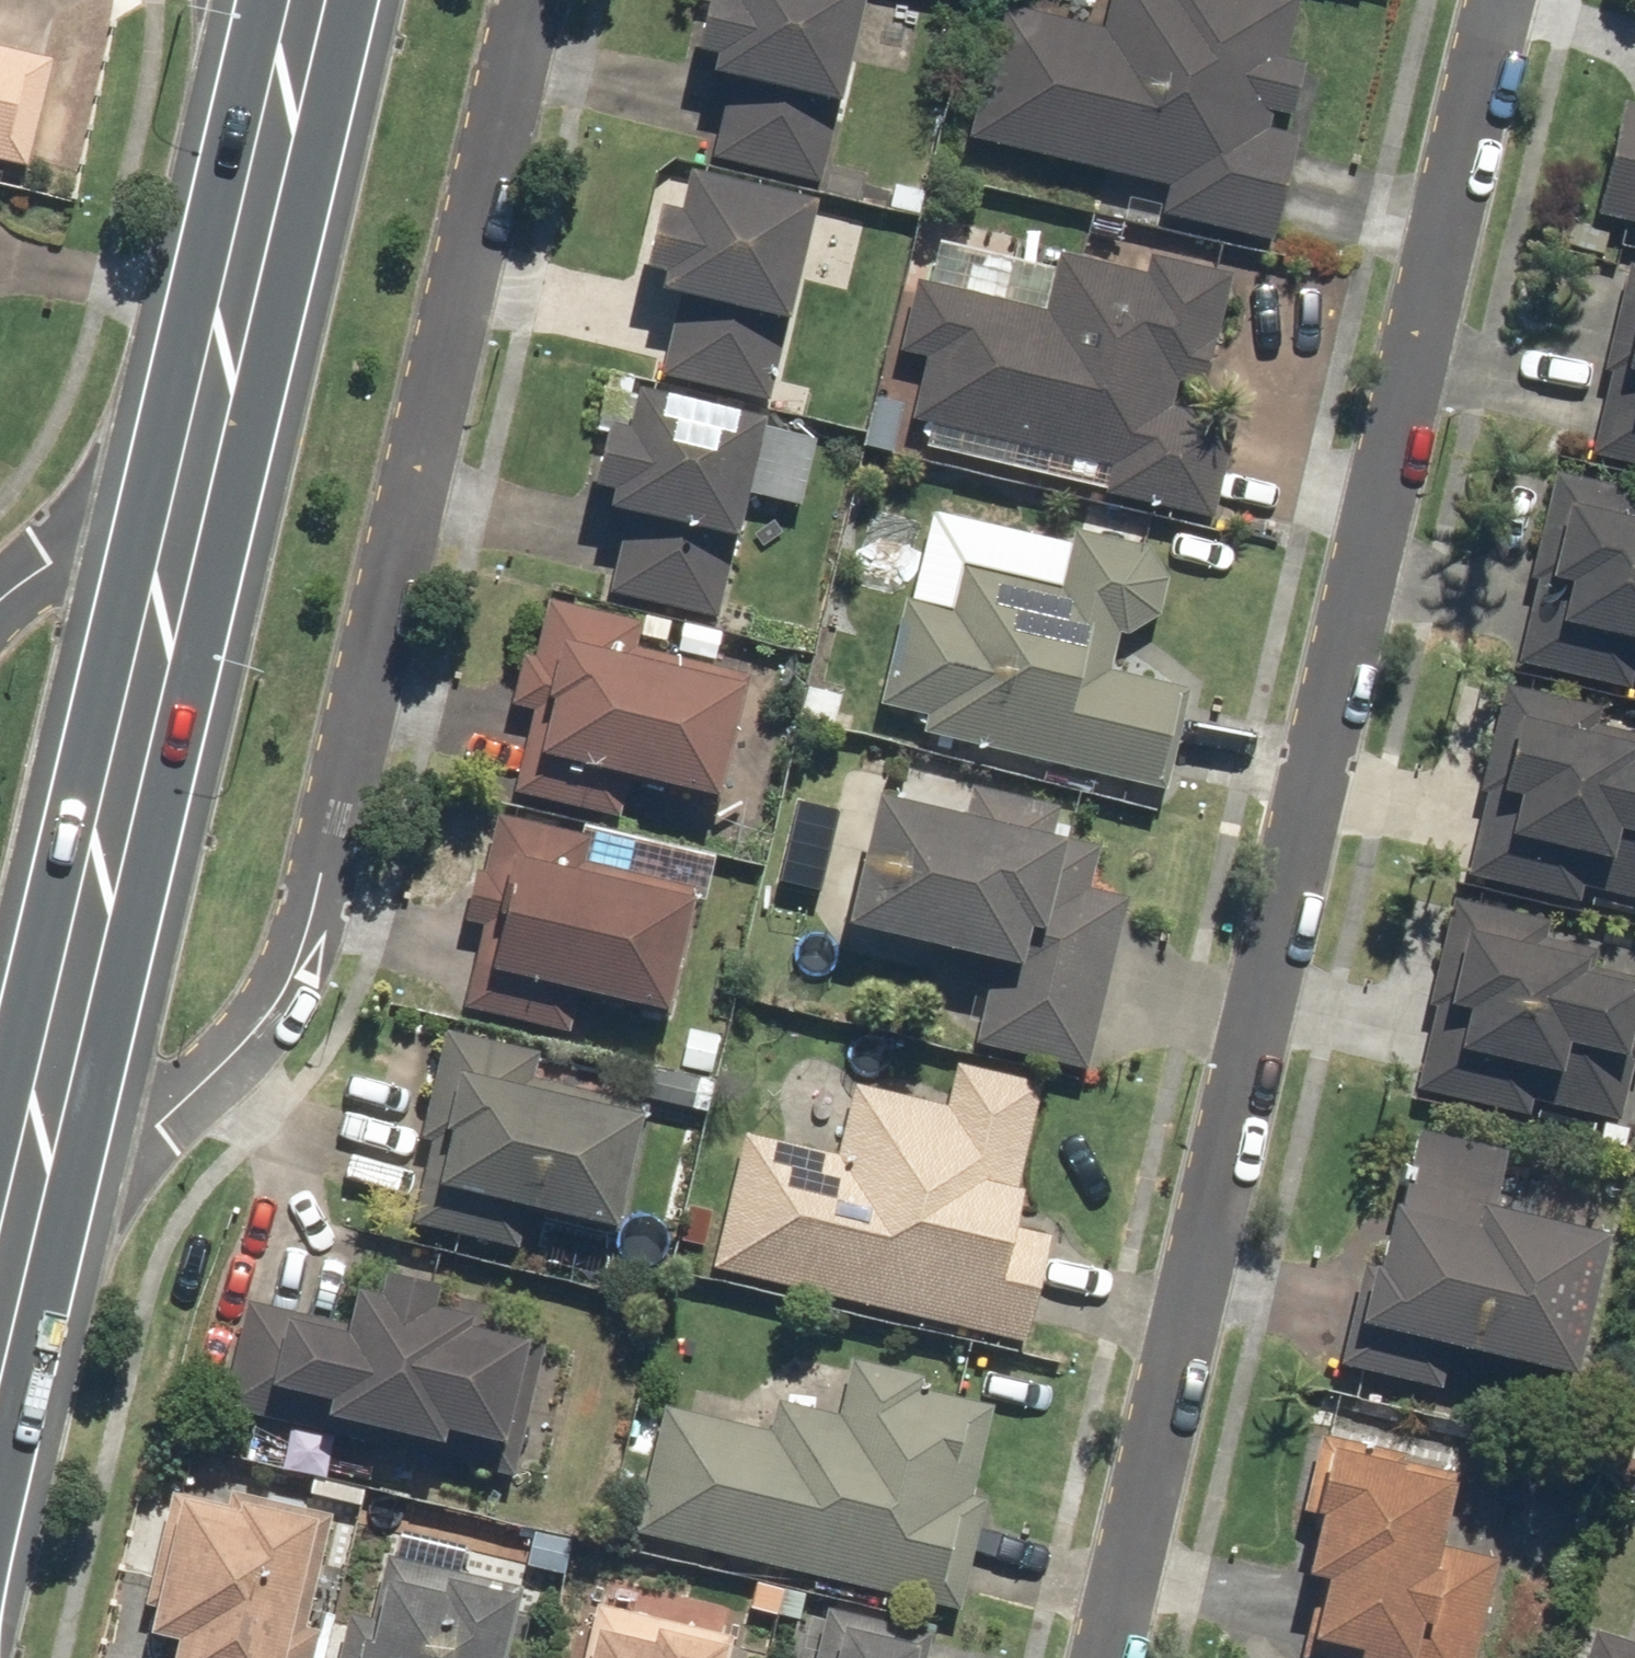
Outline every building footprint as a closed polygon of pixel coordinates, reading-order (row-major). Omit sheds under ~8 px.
[(811,191),(854,0),(714,0),(712,6),(692,2),(674,79),(719,89),(702,167),(811,191)] [(1263,251),(1290,139),(1275,135),(1291,69),(1273,65),(1288,2),(1280,0),(1101,0),(1093,34),(991,9),(958,143),(1158,192),(1151,224),(1263,251)] [(17,174),(44,62),(0,51),(0,170),(17,174)] [(1590,224),(1634,234),(1634,112),(1616,108),(1590,224)] [(650,384),(758,408),(803,213),(668,182),(659,220),(638,216),(624,281),(646,286),(642,303),(667,308),(650,384)] [(1093,500),(1204,526),(1227,426),(1164,411),(1169,389),(1196,395),(1223,278),(1140,259),(1135,278),(1049,259),(1035,317),(906,287),(889,358),(916,364),(901,427),(1100,473),(1093,500)] [(1619,268),(1575,464),(1634,477),(1634,272),(1619,268)] [(812,442),(597,393),(573,498),(591,502),(587,519),(616,526),(599,602),(710,628),(739,501),(795,514),(812,442)] [(1505,671),(1618,697),(1622,680),(1634,683),(1634,497),(1549,478),(1505,671)] [(913,740),(1159,799),(1184,695),(1102,675),(1111,640),(1152,622),(1161,584),(1140,552),(1066,534),(1051,595),(921,564),(910,609),(895,606),(870,711),(917,723),(913,740)] [(632,628),(539,604),(524,662),(514,660),(501,710),(523,716),(502,799),(609,825),(618,792),(707,815),(740,681),(626,653),(632,628)] [(1494,689),(1467,800),(1478,803),(1458,883),(1570,910),(1574,894),(1634,909),(1634,760),(1632,759),(1634,747),(1634,743),(1590,732),(1595,713),(1494,689)] [(963,1052),(1077,1079),(1119,902),(1081,893),(1091,852),(1048,842),(1055,812),(961,790),(954,821),(860,799),(827,940),(981,976),(963,1052)] [(579,844),(488,821),(474,875),(465,873),(452,927),(472,932),(451,1014),(560,1041),(569,1006),(657,1028),(690,895),(574,867),(579,844)] [(1444,904),(1417,1010),(1427,1012),(1406,1095),(1518,1123),(1522,1109),(1614,1131),(1634,1045),(1634,983),(1586,971),(1590,955),(1541,943),(1544,929),(1444,904)] [(533,1058),(436,1036),(411,1145),(422,1148),(403,1231),(508,1255),(515,1225),(610,1247),(642,1109),(527,1083),(533,1058)] [(733,1137),(700,1277),(1015,1351),(1041,1238),(1005,1229),(1038,1090),(949,1069),(939,1110),(844,1087),(827,1159),(733,1137)] [(1350,1277),(1328,1373),(1432,1397),(1439,1363),(1565,1392),(1599,1246),(1480,1218),(1495,1156),(1403,1135),(1384,1218),(1371,1215),(1356,1278),(1350,1277)] [(236,1308),(211,1415),(507,1486),(538,1356),(485,1343),(492,1314),(365,1284),(360,1307),(336,1301),(329,1330),(236,1308)] [(653,1412),(622,1541),(952,1619),(980,1499),(967,1496),(987,1411),(910,1393),(913,1381),(843,1365),(830,1419),(769,1405),(762,1437),(653,1412)] [(1311,1439),(1289,1530),(1298,1532),(1285,1588),(1307,1593),(1291,1657),(1464,1657),(1487,1563),(1433,1550),(1451,1472),(1311,1439)] [(1625,1483),(1634,1485),(1634,1439),(1625,1483)] [(311,1635),(299,1632),(324,1521),(222,1498),(219,1511),(163,1498),(129,1647),(156,1653),(155,1657),(306,1657),(311,1635)] [(328,1657),(501,1657),(516,1594),(374,1561),(360,1625),(337,1619),(328,1657)] [(728,1643),(583,1610),(572,1657),(724,1657),(728,1643)] [(808,1657),(921,1657),(925,1640),(819,1614),(808,1657)] [(1575,1657),(1634,1657),(1634,1652),(1582,1636),(1575,1657)]
